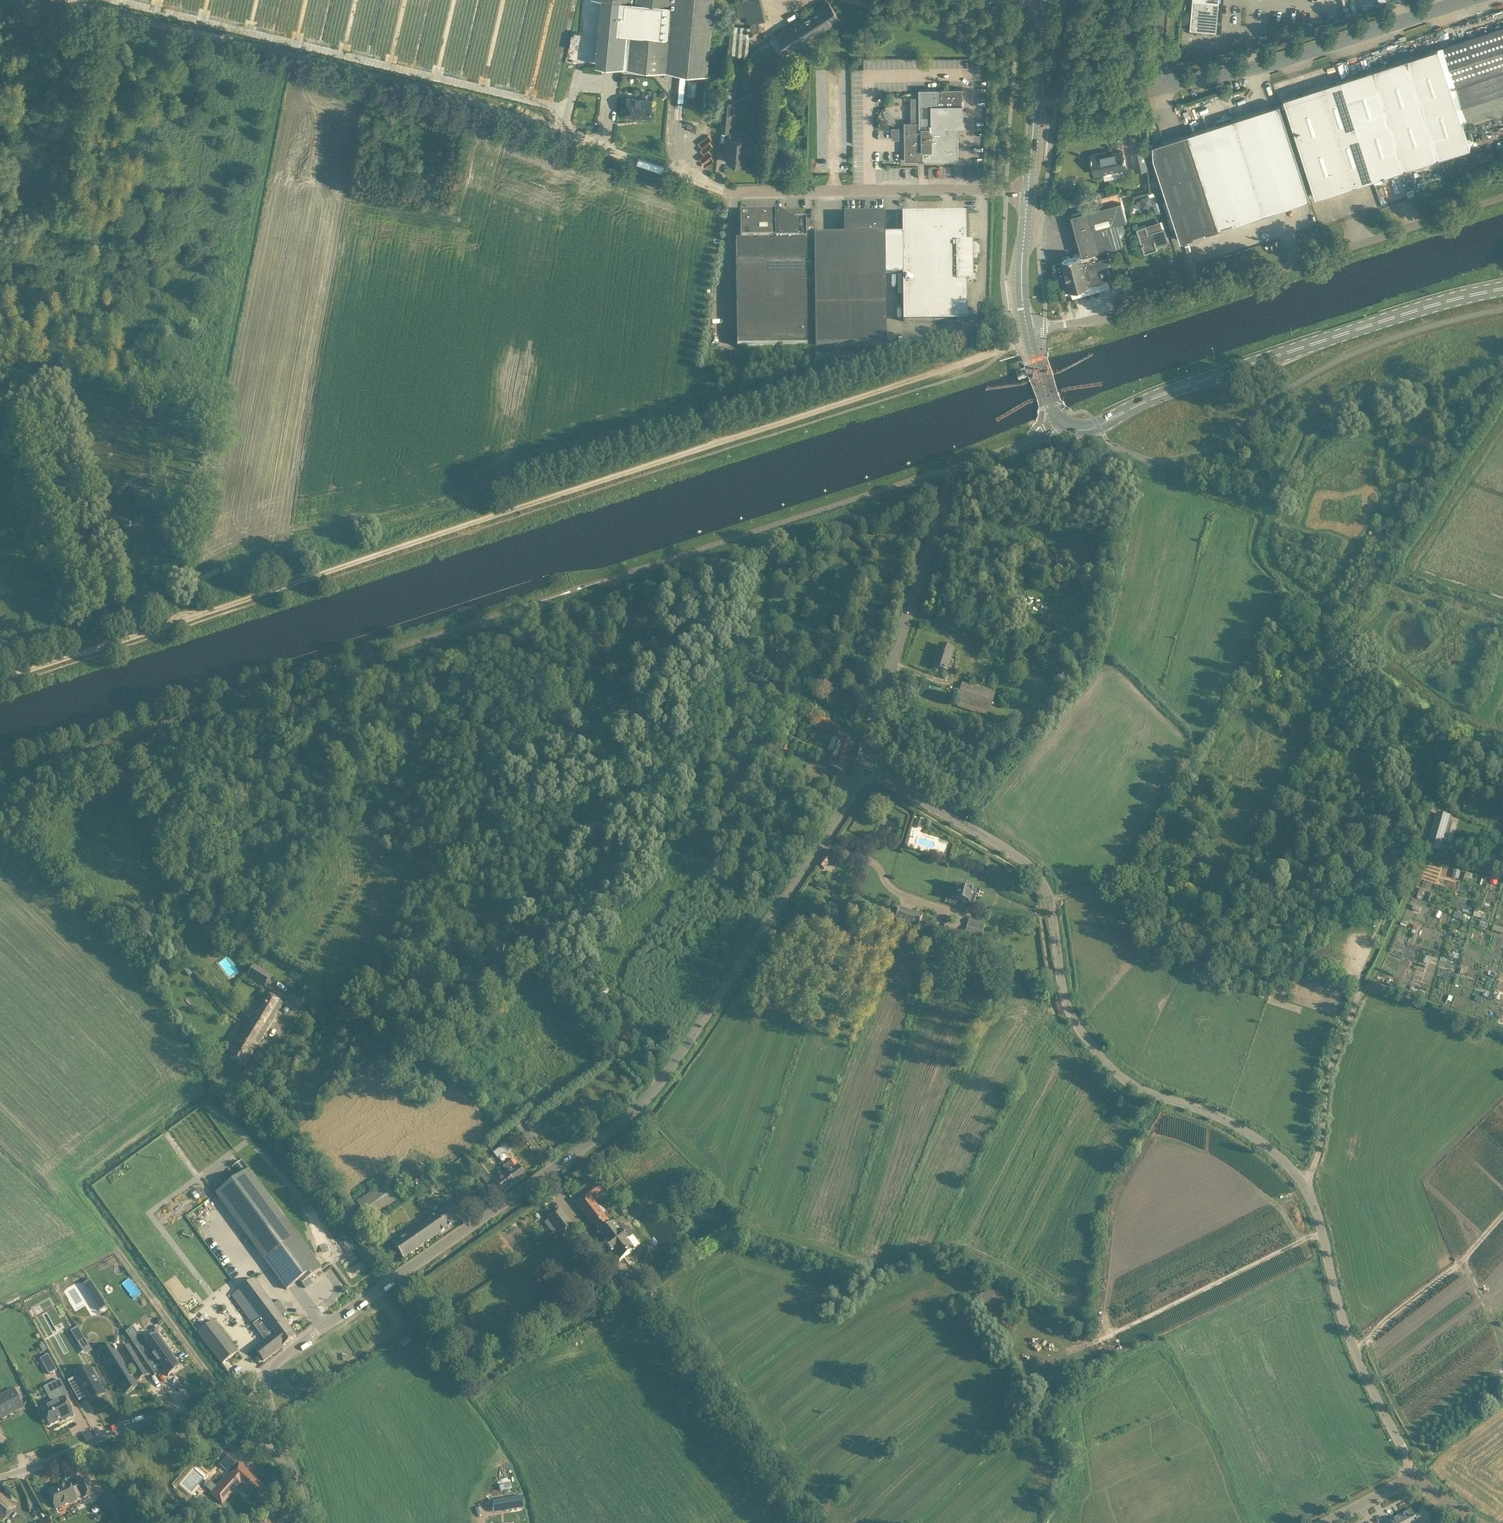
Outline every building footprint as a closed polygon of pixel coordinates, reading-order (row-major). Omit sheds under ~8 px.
[(598,32),(628,35),(625,67),(675,71),(681,0),(601,0),(598,32)] [(675,71),(707,74),(708,64),(713,0),(681,0),(675,71)] [(749,27),(749,26),(731,24),(728,55),(747,57),(749,31),(758,32),(759,19),(767,17),(762,0),(740,0),(735,1),(739,17),(742,16),(744,23),(747,22),(747,23),(751,22),(750,27),(749,27)] [(775,35),(786,52),(839,17),(828,0),(775,35)] [(1193,1),(1190,29),(1217,31),(1219,3),(1220,0),(1193,0),(1193,1)] [(1342,79),(1374,178),(1470,147),(1464,127),(1463,125),(1502,112),(1502,27),(1443,46),(1366,71),(1342,79)] [(756,77),(755,88),(764,89),(765,77),(756,77)] [(1341,79),(1285,98),(1316,197),(1373,178),(1374,178),(1342,79),(1341,79)] [(919,122),(904,122),(905,160),(921,159),(958,159),(957,120),(963,120),(962,103),(962,88),(942,88),(942,89),(938,89),(938,88),(918,88),(919,122)] [(788,91),(781,93),(784,102),(791,100),(788,91)] [(626,97),(625,116),(641,117),(641,116),(650,116),(652,99),(626,97)] [(733,100),(721,99),(719,130),(731,131),(733,100)] [(1279,103),(1153,144),(1155,156),(1182,239),(1195,235),(1195,233),(1206,229),(1207,231),(1223,226),(1222,224),(1233,221),(1234,223),(1310,198),(1279,103)] [(729,138),(727,161),(731,162),(733,163),(737,164),(739,162),(743,163),(743,156),(745,154),(745,150),(744,148),(745,139),(729,138)] [(1101,152),(1091,154),(1095,173),(1104,171),(1126,166),(1125,160),(1123,150),(1102,155),(1101,152)] [(1146,150),(1131,153),(1135,170),(1150,167),(1146,150)] [(1077,198),(1068,200),(1070,206),(1077,204),(1084,202),(1086,209),(1072,213),(1077,232),(1117,221),(1127,218),(1122,200),(1120,191),(1102,196),(1101,191),(1082,196),(1077,198)] [(1140,200),(1136,201),(1138,206),(1142,204),(1142,206),(1152,203),(1151,201),(1155,200),(1154,196),(1150,197),(1149,195),(1140,198),(1140,200)] [(966,213),(902,214),(903,234),(903,275),(903,322),(967,321),(967,282),(973,282),(973,260),(976,260),(979,256),(979,250),(976,247),(973,247),(973,243),(967,243),(966,213)] [(736,240),(737,346),(808,345),(806,219),(786,219),(786,220),(776,220),(776,214),(740,214),(740,240),(736,240)] [(847,235),(815,235),(816,346),(886,345),(885,275),(903,275),(903,234),(885,234),(883,234),(883,216),(847,217),(847,235)] [(1146,224),(1137,227),(1142,242),(1143,245),(1143,244),(1145,252),(1158,248),(1157,245),(1170,241),(1165,227),(1163,219),(1146,224)] [(1117,221),(1077,232),(1082,251),(1083,254),(1107,247),(1123,243),(1117,221)] [(1074,256),(1063,259),(1071,290),(1111,280),(1108,270),(1107,263),(1111,262),(1107,247),(1083,254),(1082,251),(1074,253),(1074,256)] [(933,667),(943,670),(946,671),(953,650),(940,646),(933,667)] [(990,712),(995,694),(962,684),(957,702),(958,702),(956,708),(986,717),(987,711),(990,712)] [(823,717),(818,727),(836,737),(842,727),(823,717)] [(855,745),(839,739),(829,765),(845,772),(855,745)] [(783,744),(779,752),(786,755),(790,747),(783,744)] [(777,753),(774,758),(781,762),(784,758),(777,753)] [(812,778),(809,783),(816,787),(819,782),(812,778)] [(1388,801),(1385,807),(1396,812),(1399,805),(1388,801)] [(1425,842),(1424,847),(1449,855),(1452,844),(1442,842),(1450,816),(1437,812),(1428,842),(1425,842)] [(916,818),(914,827),(921,829),(924,820),(916,818)] [(826,854),(818,865),(824,869),(832,858),(826,854)] [(962,908),(964,903),(973,906),(976,897),(978,898),(980,891),(957,884),(955,892),(949,890),(945,903),(962,908)] [(917,929),(922,916),(899,908),(894,921),(917,929)] [(963,941),(978,946),(981,937),(965,933),(963,941)] [(248,977),(265,987),(272,975),(254,965),(248,977)] [(251,1020),(247,1026),(264,1036),(284,1004),(267,994),(256,1010),(251,1020)] [(243,1032),(227,1058),(244,1068),(264,1036),(247,1026),(243,1032)] [(501,1147),(493,1153),(498,1159),(511,1148),(504,1140),(500,1145),(500,1146),(501,1147)] [(513,1159),(503,1167),(507,1174),(515,1184),(526,1176),(513,1159)] [(432,1166),(430,1173),(438,1174),(440,1167),(432,1166)] [(476,1171),(489,1188),(495,1183),(482,1166),(476,1171)] [(248,1169),(215,1194),(251,1242),(270,1267),(287,1290),(299,1281),(301,1284),(313,1276),(321,1269),(322,1269),(284,1218),(281,1214),(248,1169)] [(504,1193),(515,1184),(507,1174),(496,1182),(498,1185),(504,1193)] [(372,1181),(377,1188),(357,1203),(371,1221),(397,1203),(378,1177),(372,1181)] [(574,1202),(597,1232),(612,1220),(611,1219),(608,1221),(591,1199),(601,1192),(596,1185),(574,1202)] [(430,1218),(441,1233),(461,1219),(451,1204),(430,1218)] [(563,1238),(575,1229),(559,1208),(547,1218),(563,1238)] [(403,1259),(441,1233),(430,1218),(393,1244),(403,1259)] [(621,1232),(612,1220),(597,1232),(598,1234),(598,1235),(619,1262),(635,1250),(627,1240),(633,1235),(627,1227),(621,1232)] [(640,1267),(636,1270),(640,1275),(644,1272),(640,1267)] [(231,1296),(253,1325),(261,1319),(269,1331),(284,1320),(254,1279),(231,1296)] [(96,1288),(88,1293),(99,1310),(107,1305),(96,1288)] [(208,1313),(193,1324),(199,1332),(198,1333),(222,1365),(238,1352),(214,1321),(208,1313)] [(269,1331),(272,1335),(282,1348),(296,1336),(290,1328),(284,1320),(269,1331)] [(78,1327),(71,1332),(78,1343),(85,1339),(78,1327)] [(133,1327),(125,1332),(154,1375),(155,1374),(151,1369),(158,1363),(168,1376),(181,1367),(174,1358),(157,1334),(147,1341),(144,1343),(133,1327)] [(254,1349),(264,1361),(282,1348),(272,1335),(254,1349)] [(129,1345),(120,1350),(130,1366),(133,1365),(137,1375),(136,1376),(139,1380),(148,1374),(129,1345)] [(101,1352),(100,1352),(126,1394),(139,1386),(133,1376),(130,1377),(126,1367),(127,1367),(118,1353),(107,1361),(101,1352)] [(48,1355),(40,1359),(49,1375),(56,1371),(48,1355)] [(82,1373),(68,1381),(79,1402),(87,1397),(90,1402),(105,1393),(93,1373),(85,1377),(82,1373)] [(59,1401),(42,1409),(50,1426),(61,1420),(61,1422),(73,1416),(63,1395),(67,1394),(61,1380),(51,1384),(59,1401)] [(0,1416),(2,1420),(24,1408),(14,1388),(1,1395),(0,1393),(0,1416)] [(228,1455),(220,1465),(230,1474),(211,1494),(222,1504),(241,1483),(259,1499),(268,1490),(239,1464),(239,1465),(228,1455)] [(95,1493),(92,1488),(88,1479),(77,1483),(78,1485),(72,1488),(70,1483),(56,1489),(55,1489),(50,1490),(50,1492),(48,1492),(56,1508),(77,1499),(75,1496),(81,1493),(84,1498),(95,1493)] [(103,1499),(116,1519),(126,1512),(112,1493),(103,1499)] [(16,1507),(0,1494),(0,1519),(2,1521),(16,1507)] [(522,1496),(503,1500),(505,1511),(524,1508),(522,1496)] [(1425,1512),(1425,1511),(1424,1511),(1423,1510),(1422,1511),(1421,1511),(1421,1512),(1421,1513),(1421,1514),(1414,1517),(1412,1512),(1399,1519),(1398,1517),(1391,1521),(1392,1522),(1431,1522),(1429,1519),(1431,1518),(1428,1513),(1426,1514),(1425,1512)] [(180,1520),(175,1511),(165,1516),(168,1522),(174,1522),(180,1520)]
